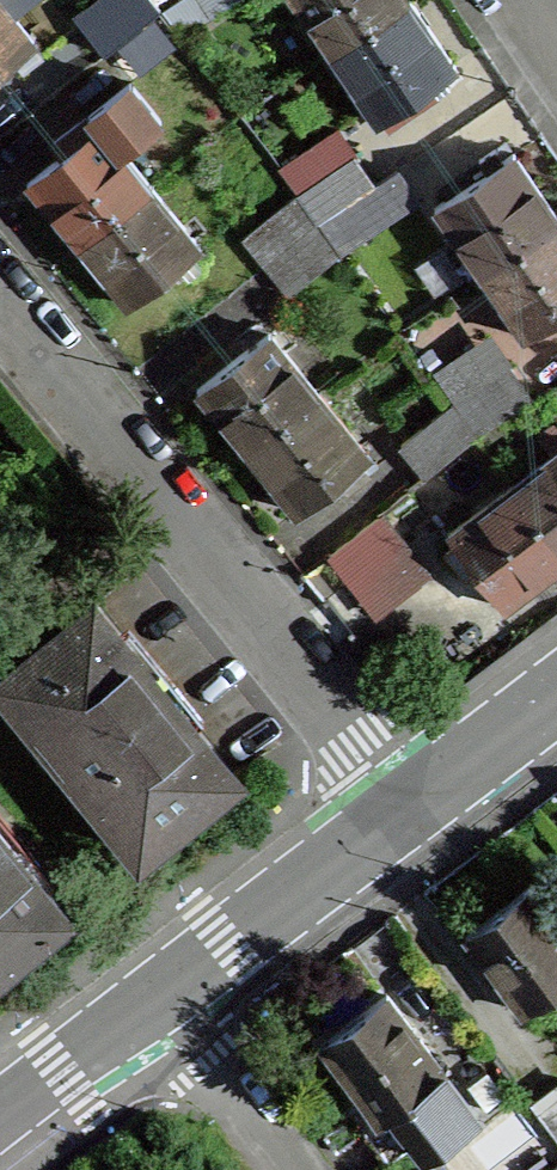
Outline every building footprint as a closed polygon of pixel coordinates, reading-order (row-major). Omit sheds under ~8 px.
[(1,0),(0,0),(0,68),(12,58),(22,69),(43,52),(1,0)] [(160,9),(153,0),(101,0),(78,17),(105,52),(160,9)] [(211,14),(201,0),(177,0),(163,9),(180,35),(211,14)] [(211,14),(232,0),(201,0),(211,14)] [(331,51),(407,0),(296,0),(331,51)] [(409,0),(407,0),(331,51),(375,118),(412,93),(429,82),(442,73),(453,66),(426,26),(409,0)] [(450,85),(442,73),(429,82),(437,94),(450,85)] [(91,112),(121,149),(160,118),(129,81),(91,112)] [(429,82),(412,93),(421,105),(437,94),(429,82)] [(121,149),(91,112),(55,141),(64,152),(28,182),(55,215),(78,244),(151,185),(121,149)] [(294,159),(311,184),(355,154),(338,129),(294,159)] [(488,170),(503,160),(494,148),(480,158),(488,170)] [(355,154),(311,184),(299,192),(318,219),(374,181),(355,154)] [(481,272),(556,220),(556,219),(536,189),(512,154),(503,160),(488,170),(447,198),(436,206),(481,272)] [(438,186),(447,198),(488,170),(480,158),(438,186)] [(418,197),(398,168),(347,202),(367,232),(418,197)] [(201,246),(151,185),(78,244),(103,274),(129,305),(179,265),(188,276),(200,266),(191,255),(201,246)] [(266,263),(316,223),(296,195),(244,236),(266,263)] [(347,202),(321,220),(341,250),(367,232),(347,202)] [(481,272),(525,336),(556,315),(556,220),(481,272)] [(340,253),(316,223),(266,263),(290,292),(340,253)] [(246,449),(318,391),(268,329),(196,387),(221,419),(246,449)] [(454,403),(478,436),(531,397),(507,364),(454,403)] [(368,453),(318,391),(246,449),(270,479),(296,511),(368,453)] [(478,436),(454,403),(400,442),(425,475),(478,436)] [(512,484),(556,543),(556,450),(512,484)] [(512,484),(449,532),(456,541),(445,550),(455,563),(466,555),(505,605),(540,578),(556,565),(556,543),(512,484)] [(354,584),(403,545),(380,515),(330,554),(354,584)] [(0,678),(140,850),(235,773),(197,726),(122,635),(95,601),(0,678)] [(67,909),(0,828),(0,964),(67,909)] [(556,985),(556,920),(530,884),(498,909),(465,934),(523,1010),(550,990),(556,985)] [(377,1119),(444,1070),(387,993),(351,1020),(321,1042),(377,1119)] [(477,1114),(444,1070),(377,1119),(364,1128),(387,1160),(424,1133),(433,1146),(477,1114)] [(556,1137),(556,1084),(531,1103),(556,1137)]
